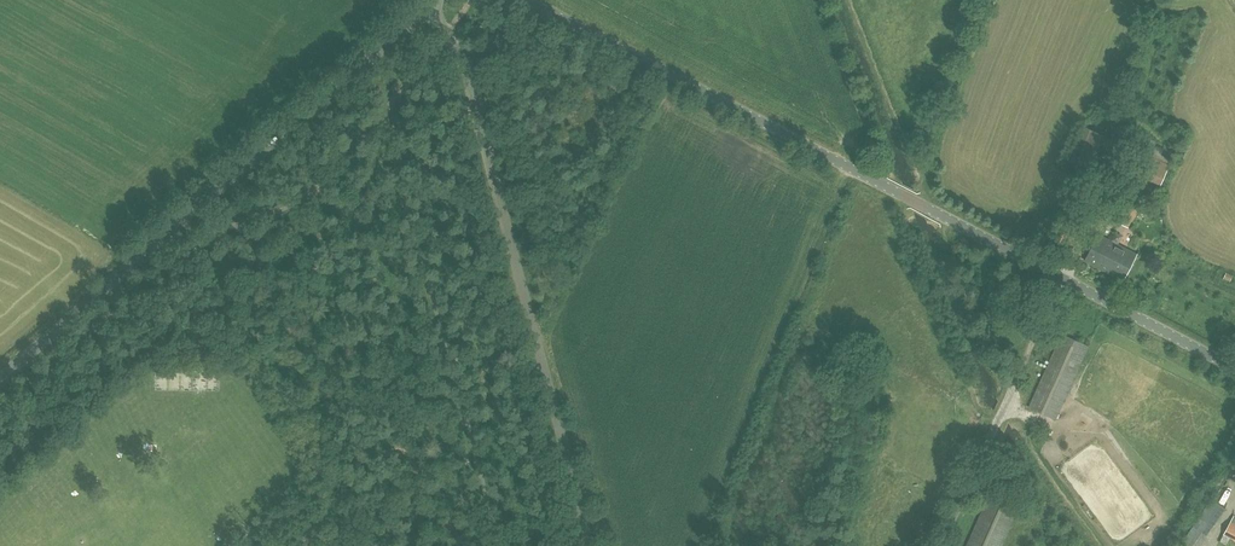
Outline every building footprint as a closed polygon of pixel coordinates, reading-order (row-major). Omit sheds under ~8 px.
[(1094,175),(1110,137),(1086,127),(1070,165),(1094,175)] [(1151,155),(1156,141),(1147,138),(1142,151),(1151,155)] [(1158,145),(1153,154),(1153,156),(1149,154),(1139,175),(1162,186),(1171,164),(1170,164),(1171,159),(1162,154),(1165,148),(1158,145)] [(1138,254),(1099,234),(1085,260),(1124,280),(1138,254)] [(1090,346),(1063,334),(1030,408),(1057,420),(1090,346)] [(991,496),(968,545),(1002,545),(1019,509),(991,496)] [(1184,540),(1193,545),(1200,545),(1227,507),(1213,497),(1184,540)] [(1230,538),(1234,541),(1234,515),(1234,514),(1224,535),(1221,541),(1227,544),(1230,538)]
